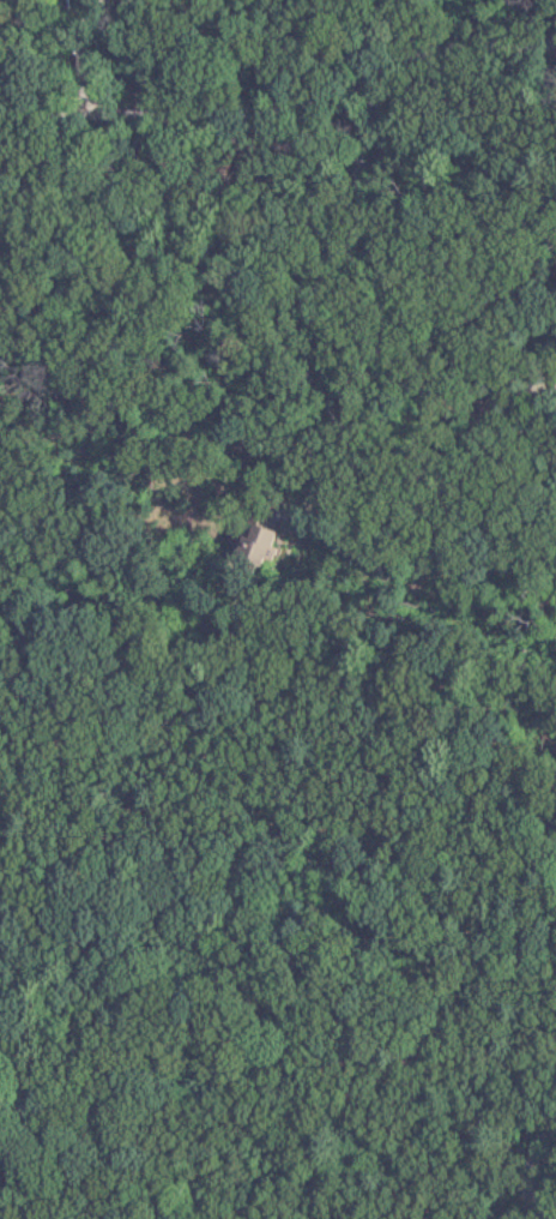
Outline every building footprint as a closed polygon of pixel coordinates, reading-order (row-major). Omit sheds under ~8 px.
[(245,557),(272,568),(286,534),(258,523),(245,557)]
